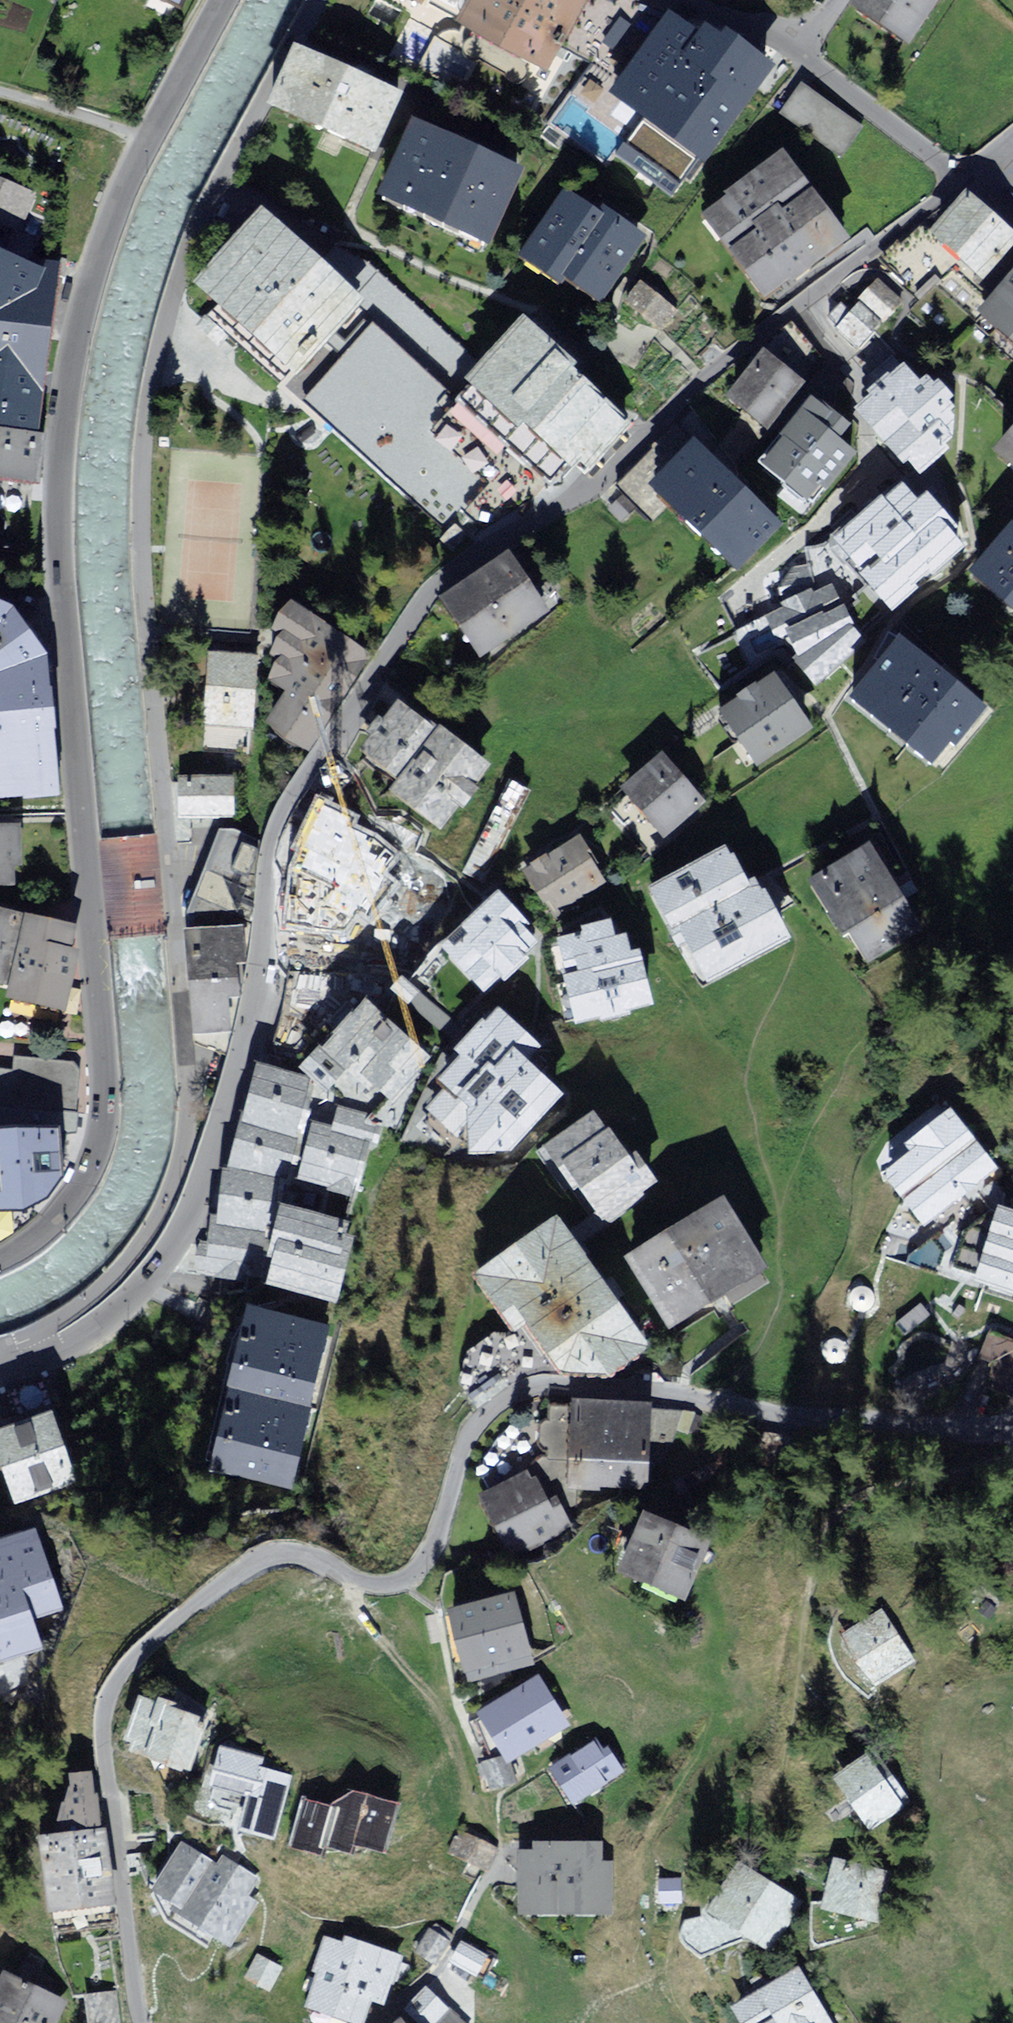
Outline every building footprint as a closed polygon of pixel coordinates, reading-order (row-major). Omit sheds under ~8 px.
[(460,24),(545,71),(584,0),(474,0),(460,24)] [(854,2),(906,38),(932,0),(855,0),(854,2)] [(697,36),(667,16),(614,94),(704,163),(767,69),(703,26),(697,36)] [(297,51),(270,105),(374,151),(398,100),(297,51)] [(802,85),(782,112),(840,154),(860,126),(802,85)] [(415,123),(381,199),(487,248),(522,171),(415,123)] [(786,151),(703,208),(763,295),(847,237),(821,202),(786,151)] [(0,162),(0,214),(13,220),(33,176),(0,162)] [(575,184),(520,256),(583,304),(638,231),(575,184)] [(929,227),(959,254),(981,274),(1012,238),(1012,226),(967,185),(929,227)] [(194,288),(291,374),(356,302),(259,215),(194,288)] [(929,227),(924,219),(884,260),(919,294),(959,254),(929,227)] [(22,475),(49,252),(0,235),(0,473),(22,475)] [(963,294),(1012,339),(1012,238),(981,274),(963,294)] [(883,317),(900,303),(878,278),(861,293),(883,317)] [(642,281),(627,300),(660,326),(675,306),(642,281)] [(859,304),(841,322),(858,340),(876,323),(859,304)] [(472,386),(458,401),(546,487),(557,470),(573,485),(633,418),(524,320),(465,380),(472,386)] [(368,322),(292,403),(439,540),(501,473),(445,422),(459,407),(368,322)] [(761,342),(719,400),(768,435),(810,377),(761,342)] [(898,361),(864,395),(918,449),(952,416),(898,361)] [(805,399),(769,448),(821,487),(857,438),(805,399)] [(998,445),(1012,457),(1012,426),(998,445)] [(695,429),(645,474),(730,567),(779,522),(695,429)] [(907,479),(843,532),(896,597),(961,545),(907,479)] [(973,568),(1012,598),(1012,517),(973,568)] [(439,601),(480,661),(550,615),(509,554),(439,601)] [(828,579),(774,609),(809,672),(863,643),(828,579)] [(39,771),(30,629),(6,585),(0,583),(0,772),(39,771)] [(283,687),(258,719),(301,748),(367,650),(325,622),(284,596),(265,626),(274,631),(263,652),(271,658),(263,677),(283,687)] [(907,639),(857,698),(935,764),(985,704),(907,639)] [(254,650),(205,648),(201,727),(250,729),(254,650)] [(777,670),(707,707),(741,770),(810,732),(777,670)] [(396,776),(436,722),(394,692),(355,747),(396,776)] [(485,757),(436,722),(383,796),(432,831),(485,757)] [(659,750),(614,786),(658,841),(704,805),(659,750)] [(231,770),(176,772),(178,817),(233,814),(231,770)] [(0,816),(0,878),(20,877),(16,815),(0,816)] [(369,866),(352,901),(422,934),(451,873),(405,851),(411,838),(371,819),(353,858),(369,866)] [(258,843),(226,829),(202,880),(180,924),(240,920),(241,882),(258,843)] [(574,834),(515,865),(542,916),(601,885),(574,834)] [(861,843),(800,874),(847,966),(909,935),(861,843)] [(722,844),(646,885),(700,984),(776,942),(722,844)] [(494,889),(436,944),(479,989),(537,935),(494,889)] [(0,936),(0,1002),(49,1016),(65,946),(58,944),(61,931),(5,917),(0,936)] [(240,920),(180,924),(187,1030),(228,1027),(225,998),(237,998),(233,960),(245,961),(240,920)] [(636,1003),(626,933),(547,944),(557,1015),(636,1003)] [(374,1117),(425,1061),(358,996),(305,1054),(374,1117)] [(531,1027),(496,1000),(424,1093),(451,1113),(447,1167),(500,1151),(556,1079),(515,1048),(531,1027)] [(300,1076),(257,1058),(227,1165),(221,1164),(218,1213),(212,1216),(207,1275),(241,1277),(300,1076)] [(43,1138),(56,1137),(57,1102),(50,1088),(1,1074),(0,1093),(0,1137),(43,1138)] [(999,1165),(953,1105),(906,1142),(909,1146),(877,1171),(921,1226),(999,1165)] [(595,1107),(542,1146),(593,1215),(646,1176),(595,1107)] [(353,1212),(368,1150),(293,1131),(277,1194),(353,1212)] [(28,1214),(29,1197),(42,1196),(43,1138),(0,1137),(0,1213),(28,1214)] [(718,1191),(614,1252),(658,1328),(762,1267),(718,1191)] [(974,1277),(1012,1290),(1012,1208),(998,1203),(974,1277)] [(552,1211),(469,1267),(543,1367),(607,1372),(643,1344),(552,1211)] [(250,1289),(335,1309),(350,1234),(266,1214),(250,1289)] [(243,1302),(221,1386),(309,1409),(331,1324),(243,1302)] [(309,1409),(221,1386),(201,1465),(289,1487),(309,1409)] [(566,1402),(562,1485),(641,1492),(648,1410),(566,1402)] [(12,1505),(76,1486),(55,1414),(0,1430),(0,1466),(12,1505)] [(527,1468),(473,1490),(502,1558),(555,1535),(571,1527),(558,1500),(549,1505),(527,1468)] [(708,1534),(639,1505),(612,1567),(681,1597),(708,1534)] [(39,1647),(30,1619),(58,1611),(35,1532),(0,1542),(0,1658),(39,1647)] [(510,1587),(442,1604),(461,1679),(529,1662),(510,1587)] [(880,1601),(836,1628),(869,1684),(914,1657),(880,1601)] [(536,1674),(473,1708),(500,1756),(562,1722),(536,1674)] [(116,1740),(184,1765),(203,1715),(134,1689),(116,1740)] [(598,1734),(545,1766),(570,1809),(624,1776),(598,1734)] [(273,1835),(289,1769),(266,1763),(270,1757),(220,1739),(202,1776),(238,1788),(232,1823),(273,1835)] [(874,1749),(832,1778),(868,1829),(910,1800),(874,1749)] [(86,1769),(65,1769),(65,1786),(85,1787),(86,1769)] [(354,1852),(359,1837),(386,1845),(399,1803),(346,1787),(328,1802),(298,1793),(282,1843),(316,1854),(320,1842),(354,1852)] [(90,1788),(54,1793),(58,1821),(94,1816),(90,1788)] [(90,1820),(29,1830),(43,1909),(104,1899),(90,1820)] [(447,1852),(484,1872),(497,1848),(460,1828),(447,1852)] [(214,1859),(181,1837),(149,1884),(172,1900),(170,1904),(229,1943),(257,1902),(248,1896),(260,1878),(220,1851),(214,1859)] [(520,1850),(520,1912),(613,1911),(611,1861),(602,1860),(601,1839),(531,1839),(532,1850),(520,1850)] [(832,1848),(818,1907),(873,1921),(888,1861),(832,1848)] [(714,1912),(754,1935),(784,1883),(744,1860),(714,1912)] [(453,1939),(429,1923),(411,1952),(435,1968),(453,1939)] [(323,1933),(310,1968),(314,1970),(302,2005),(355,2022),(365,2022),(373,2002),(386,2007),(405,1953),(344,1932),(341,1939),(323,1933)] [(488,1955),(460,1939),(449,1960),(476,1975),(488,1955)] [(280,1965),(254,1950),(237,1976),(264,1992),(280,1965)] [(0,1970),(0,2022),(51,2022),(64,1996),(3,1965),(0,1970)] [(800,1965),(730,2005),(740,2022),(833,2022),(800,1965)] [(428,1985),(406,2010),(421,2022),(431,2022),(449,2002),(428,1985)] [(79,1995),(84,2022),(117,2022),(110,1989),(79,1995)]
